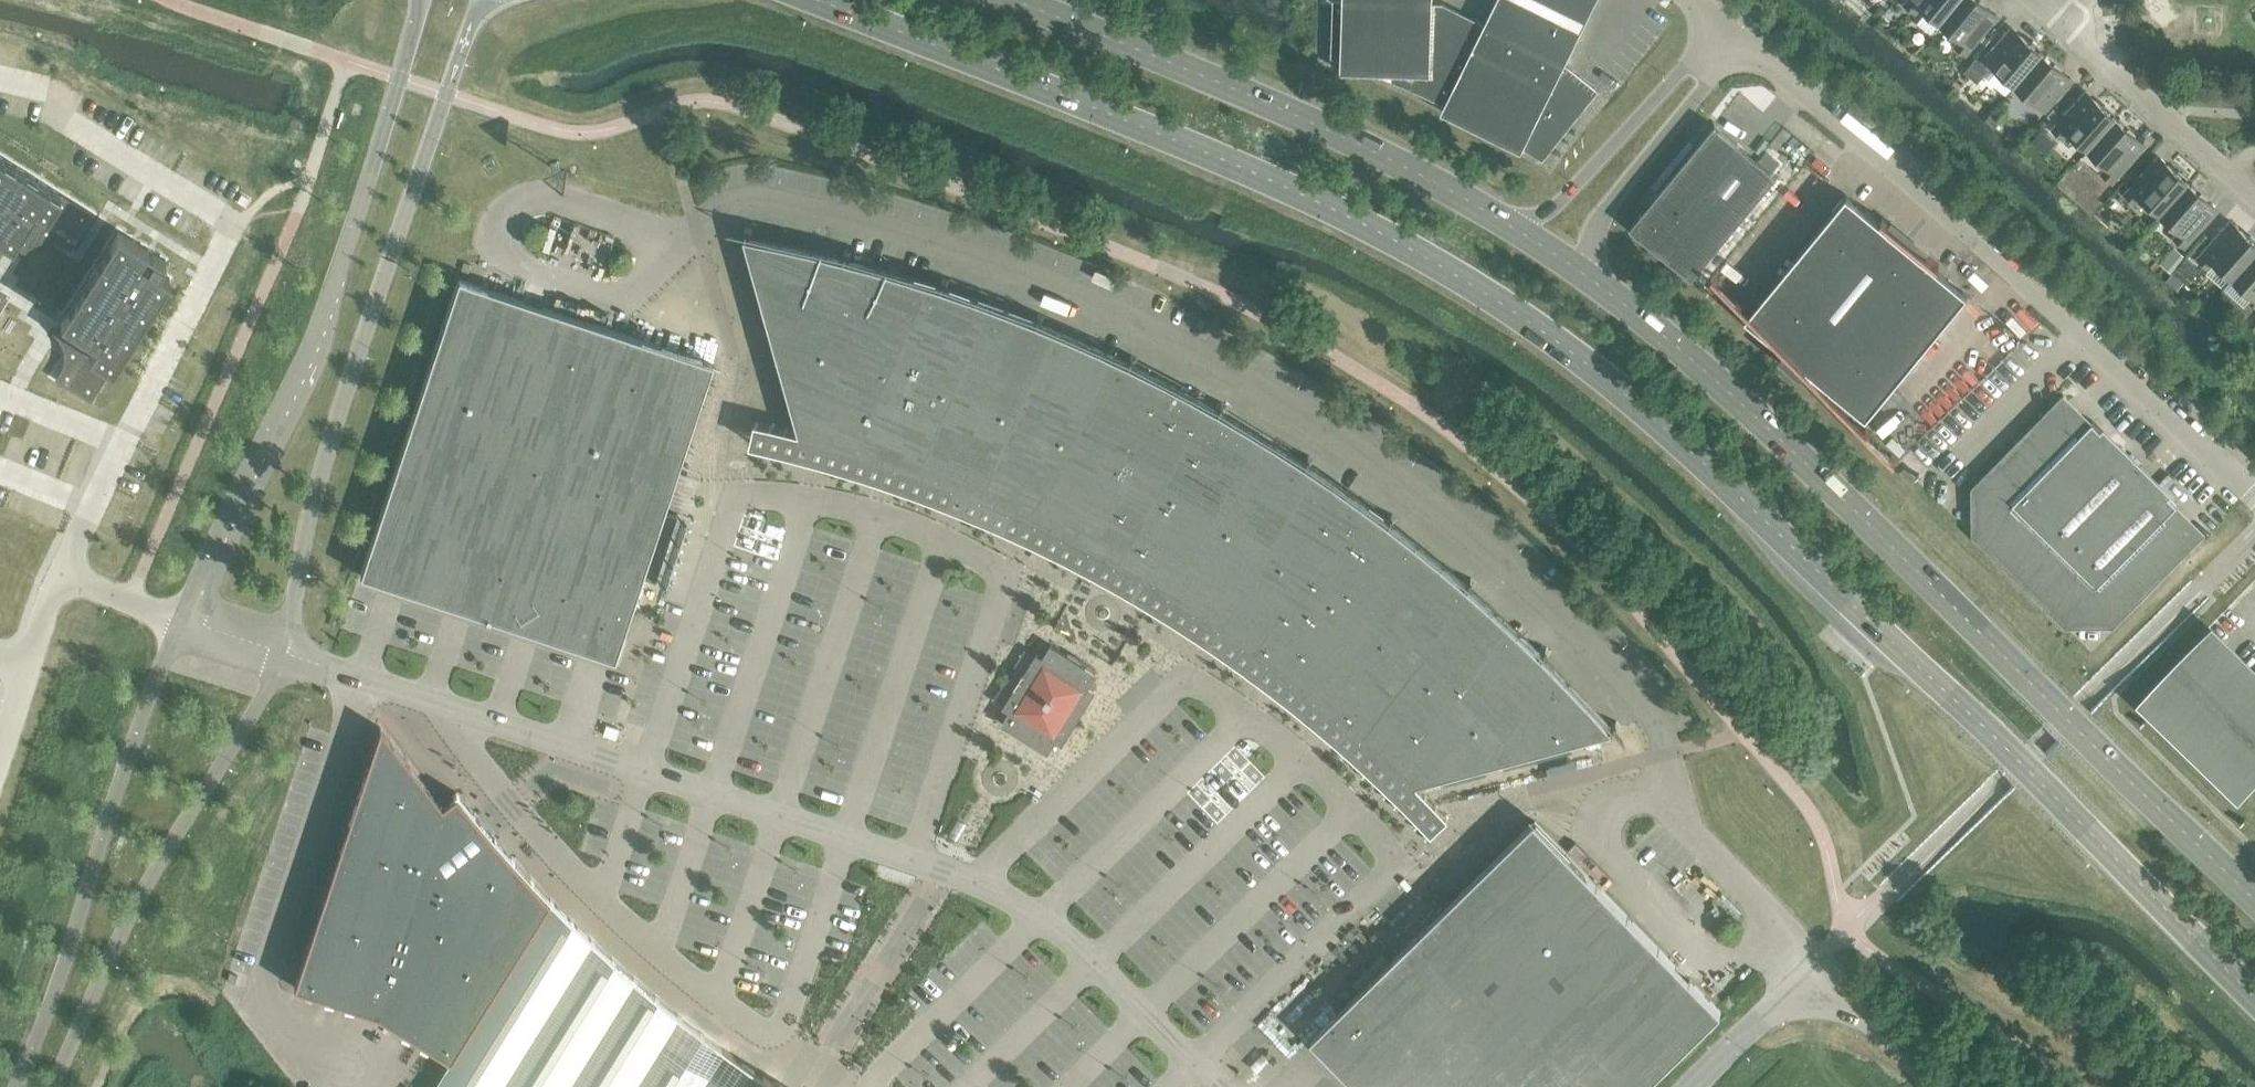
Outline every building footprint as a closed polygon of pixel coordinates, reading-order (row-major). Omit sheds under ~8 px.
[(1542,159),(1598,90),(1564,64),(1596,0),(1496,0),(1484,24),(1443,3),(1432,3),(1433,0),(1333,0),(1331,57),(1349,63),(1368,70),(1386,78),(1404,85),(1422,93),(1430,97),(1447,105),(1463,114),(1480,122),(1496,131),(1512,141),(1528,150),(1542,159)] [(1940,22),(1958,0),(1907,0),(1904,4),(1914,12),(1920,5),(1940,22)] [(1940,22),(1960,39),(1955,45),(1965,54),(1984,31),(1974,23),(1987,7),(1979,0),(1958,0),(1940,22)] [(1985,59),(2015,84),(2042,53),(2040,51),(2042,48),(2033,40),(2030,43),(2022,36),(2008,52),(1998,43),(1985,59)] [(2042,53),(2015,84),(2045,110),(2058,95),(2048,86),(2062,70),(2042,53)] [(1976,58),(1964,72),(1976,82),(1988,68),(1976,58)] [(2068,131),(2088,148),(2115,118),(2096,100),(2081,116),(2072,107),(2052,129),(2062,138),(2068,131)] [(2053,108),(2046,116),(2050,118),(2056,110),(2053,108)] [(2115,118),(2088,148),(2107,166),(2101,172),(2111,182),(2131,160),(2121,151),(2135,135),(2115,118)] [(1688,161),(1636,224),(1637,229),(1689,271),(1693,271),(1722,237),(1724,239),(1777,175),(1714,124),(1685,159),(1688,161)] [(12,245),(24,253),(25,252),(26,251),(26,250),(27,249),(28,248),(29,247),(31,246),(32,245),(33,244),(34,243),(36,243),(37,242),(38,242),(40,241),(41,241),(43,241),(44,240),(46,240),(47,240),(49,240),(50,240),(52,241),(53,241),(54,241),(56,242),(57,242),(58,243),(60,243),(61,244),(62,245),(63,245),(64,246),(70,250),(93,214),(60,193),(0,155),(0,238),(12,245)] [(2141,196),(2160,213),(2188,182),(2168,165),(2154,180),(2144,171),(2125,193),(2135,202),(2141,196)] [(2188,182),(2160,213),(2180,231),(2174,237),(2184,246),(2203,224),(2194,216),(2208,200),(2188,182)] [(1758,302),(1745,318),(1810,372),(1866,417),(1967,294),(1908,245),(1886,227),(1846,195),(1770,288),(1773,290),(1762,303),(1754,297),(1753,298),(1758,302)] [(855,452),(857,452),(911,277),(878,268),(850,260),(852,252),(844,250),(842,258),(813,251),(780,243),(751,238),(752,229),(745,227),(743,236),(745,237),(745,239),(758,284),(775,346),(800,432),(799,432),(798,435),(801,436),(802,433),(813,436),(813,439),(816,440),(817,437),(828,440),(827,443),(830,444),(831,441),(842,444),(841,447),(844,448),(846,445),(856,448),(855,452)] [(61,365),(55,379),(90,401),(108,372),(110,373),(169,277),(158,270),(165,259),(117,229),(52,332),(55,336),(60,343),(63,351),(63,359),(61,365)] [(2224,288),(2254,253),(2254,242),(2241,230),(2227,245),(2217,236),(2197,258),(2207,267),(2213,261),(2232,278),(2223,288),(2224,288)] [(2173,246),(2160,261),(2171,271),(2184,255),(2173,246)] [(2224,288),(2237,299),(2246,290),(2254,298),(2254,253),(2224,288)] [(2185,257),(2178,265),(2192,277),(2199,269),(2185,257)] [(2172,273),(2165,282),(2176,291),(2183,283),(2172,273)] [(912,470),(914,471),(975,299),(947,289),(949,281),(942,278),(939,286),(911,277),(857,452),(859,452),(860,449),(871,453),(870,456),(873,457),(874,454),(885,457),(884,460),(887,462),(888,458),(899,462),(898,465),(901,466),(902,463),(913,467),(912,470)] [(457,279),(359,575),(613,659),(641,574),(653,578),(663,547),(674,514),(663,510),(711,363),(469,283),(457,279)] [(968,491),(969,492),(1041,315),(1038,313),(1035,321),(1007,310),(975,299),(914,471),(915,471),(916,468),(927,472),(926,475),(929,476),(930,473),(941,477),(940,480),(943,481),(944,478),(955,483),(954,486),(957,487),(958,484),(969,488),(968,491)] [(1022,515),(1024,515),(1100,350),(1069,336),(1042,324),(1045,316),(1041,315),(969,492),(971,492),(972,489),(983,494),(982,497),(985,498),(986,495),(997,500),(995,503),(998,504),(1000,501),(1010,506),(1009,509),(1012,510),(1013,507),(1024,512),(1022,515)] [(1076,541),(1078,541),(1161,379),(1134,366),(1138,358),(1131,354),(1127,362),(1100,350),(1024,515),(1025,516),(1027,513),(1037,518),(1036,521),(1039,522),(1040,520),(1051,525),(1049,528),(1053,529),(1054,526),(1064,531),(1063,534),(1066,536),(1067,533),(1078,538),(1076,541)] [(1129,569),(1130,570),(1225,403),(1221,402),(1217,409),(1191,395),(1161,379),(1078,541),(1079,542),(1081,539),(1091,545),(1089,548),(1092,549),(1094,546),(1104,552),(1103,555),(1105,556),(1107,553),(1117,559),(1116,562),(1118,563),(1120,561),(1130,566),(1129,569)] [(1180,599),(1181,600),(1278,446),(1250,428),(1224,413),(1228,405),(1225,403),(1130,570),(1131,571),(1133,568),(1143,574),(1142,576),(1144,578),(1146,575),(1156,581),(1154,584),(1157,586),(1159,583),(1169,589),(1167,592),(1170,593),(1172,591),(1181,597),(1180,599)] [(2063,407),(1977,494),(1978,529),(2071,621),(2107,621),(2192,534),(2169,512),(2176,505),(2092,422),(2085,429),(2063,407)] [(1229,632),(1231,633),(1335,483),(1310,466),(1315,459),(1308,455),(1304,462),(1278,446),(1181,600),(1183,601),(1184,598),(1194,605),(1192,607),(1195,609),(1197,607),(1207,613),(1205,615),(1208,617),(1209,615),(1219,621),(1217,624),(1220,626),(1222,623),(1231,629),(1229,632)] [(1278,667),(1279,668),(1395,515),(1392,513),(1386,520),(1362,503),(1335,483),(1231,633),(1232,634),(1234,631),(1243,638),(1242,641),(1244,643),(1246,640),(1256,647),(1254,649),(1256,651),(1258,649),(1268,656),(1266,658),(1268,660),(1270,658),(1280,664),(1278,667)] [(1324,704),(1325,705),(1442,565),(1416,543),(1392,525),(1398,518),(1395,515),(1279,668),(1280,669),(1282,666),(1291,674),(1289,676),(1292,678),(1294,676),(1303,683),(1301,685),(1304,687),(1306,685),(1315,692),(1313,695),(1315,697),(1318,694),(1326,702),(1324,704)] [(1369,743),(1371,744),(1493,609),(1471,589),(1477,582),(1471,577),(1465,584),(1442,565),(1325,705),(1327,706),(1329,704),(1338,711),(1336,714),(1338,716),(1340,713),(1349,721),(1347,723),(1350,725),(1352,723),(1360,731),(1358,733),(1361,735),(1363,733),(1372,741),(1369,743)] [(1493,609),(1371,744),(1372,745),(1374,743),(1383,751),(1380,753),(1383,755),(1385,753),(1394,761),(1391,763),(1394,766),(1396,763),(1404,771),(1402,774),(1404,776),(1407,774),(1415,782),(1413,784),(1415,786),(1417,784),(1417,783),(1566,743),(1566,744),(1611,732),(1612,732),(1613,731),(1614,732),(1621,726),(1616,720),(1610,726),(1589,704),(1566,679),(1545,658),(1551,652),(1546,646),(1540,653),(1518,632),(1493,609)] [(2254,779),(2254,679),(2208,633),(2145,698),(2242,792),(2254,779)] [(1031,668),(1028,666),(1003,707),(1010,711),(1001,723),(1018,734),(1020,731),(1024,733),(1022,736),(1026,739),(1028,736),(1033,739),(1031,742),(1038,746),(1040,744),(1044,746),(1042,749),(1048,752),(1056,740),(1062,744),(1088,703),(1085,701),(1091,692),(1092,692),(1094,693),(1096,690),(1090,686),(1097,673),(1081,663),(1079,666),(1065,657),(1067,655),(1051,644),(1043,657),(1036,653),(1034,656),(1037,657),(1037,658),(1031,668)] [(376,1014),(449,1060),(549,899),(530,878),(511,857),(492,836),(456,792),(453,794),(454,795),(441,805),(379,727),(293,987),(376,1014)] [(1714,1005),(1577,865),(1534,821),(1391,960),(1311,1039),(1358,1086),(1645,1086),(1721,1013),(1714,1005)] [(661,1046),(679,1017),(680,1018),(681,1017),(654,996),(633,977),(611,958),(590,939),(570,919),(549,899),(449,1060),(436,1082),(433,1086),(726,1086),(661,1046)]
